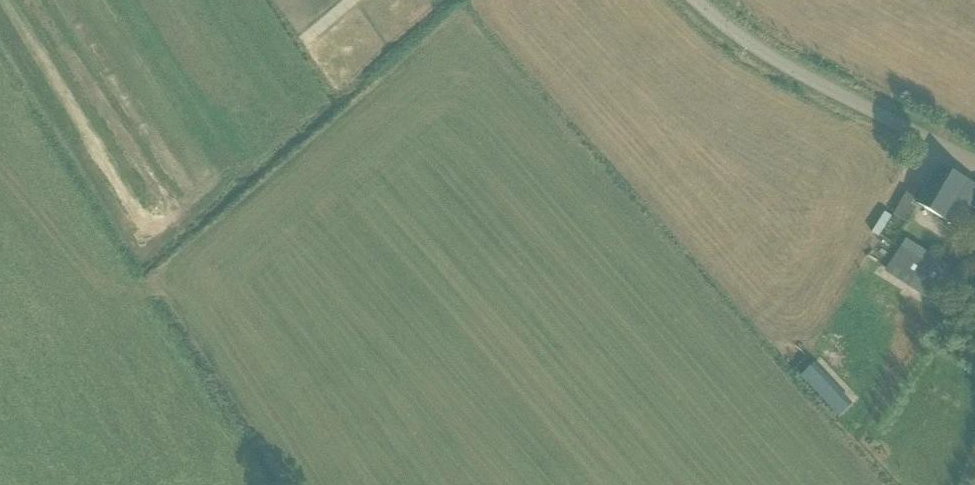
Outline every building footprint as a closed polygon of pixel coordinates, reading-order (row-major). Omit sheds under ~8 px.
[(940,164),(917,203),(959,228),(974,200),(974,201),(974,185),(940,164)] [(919,199),(905,192),(892,214),(906,222),(919,199)] [(941,297),(957,271),(905,238),(885,271),(935,304),(946,311),(951,303),(941,297)] [(810,366),(801,376),(839,416),(848,407),(810,366)]
